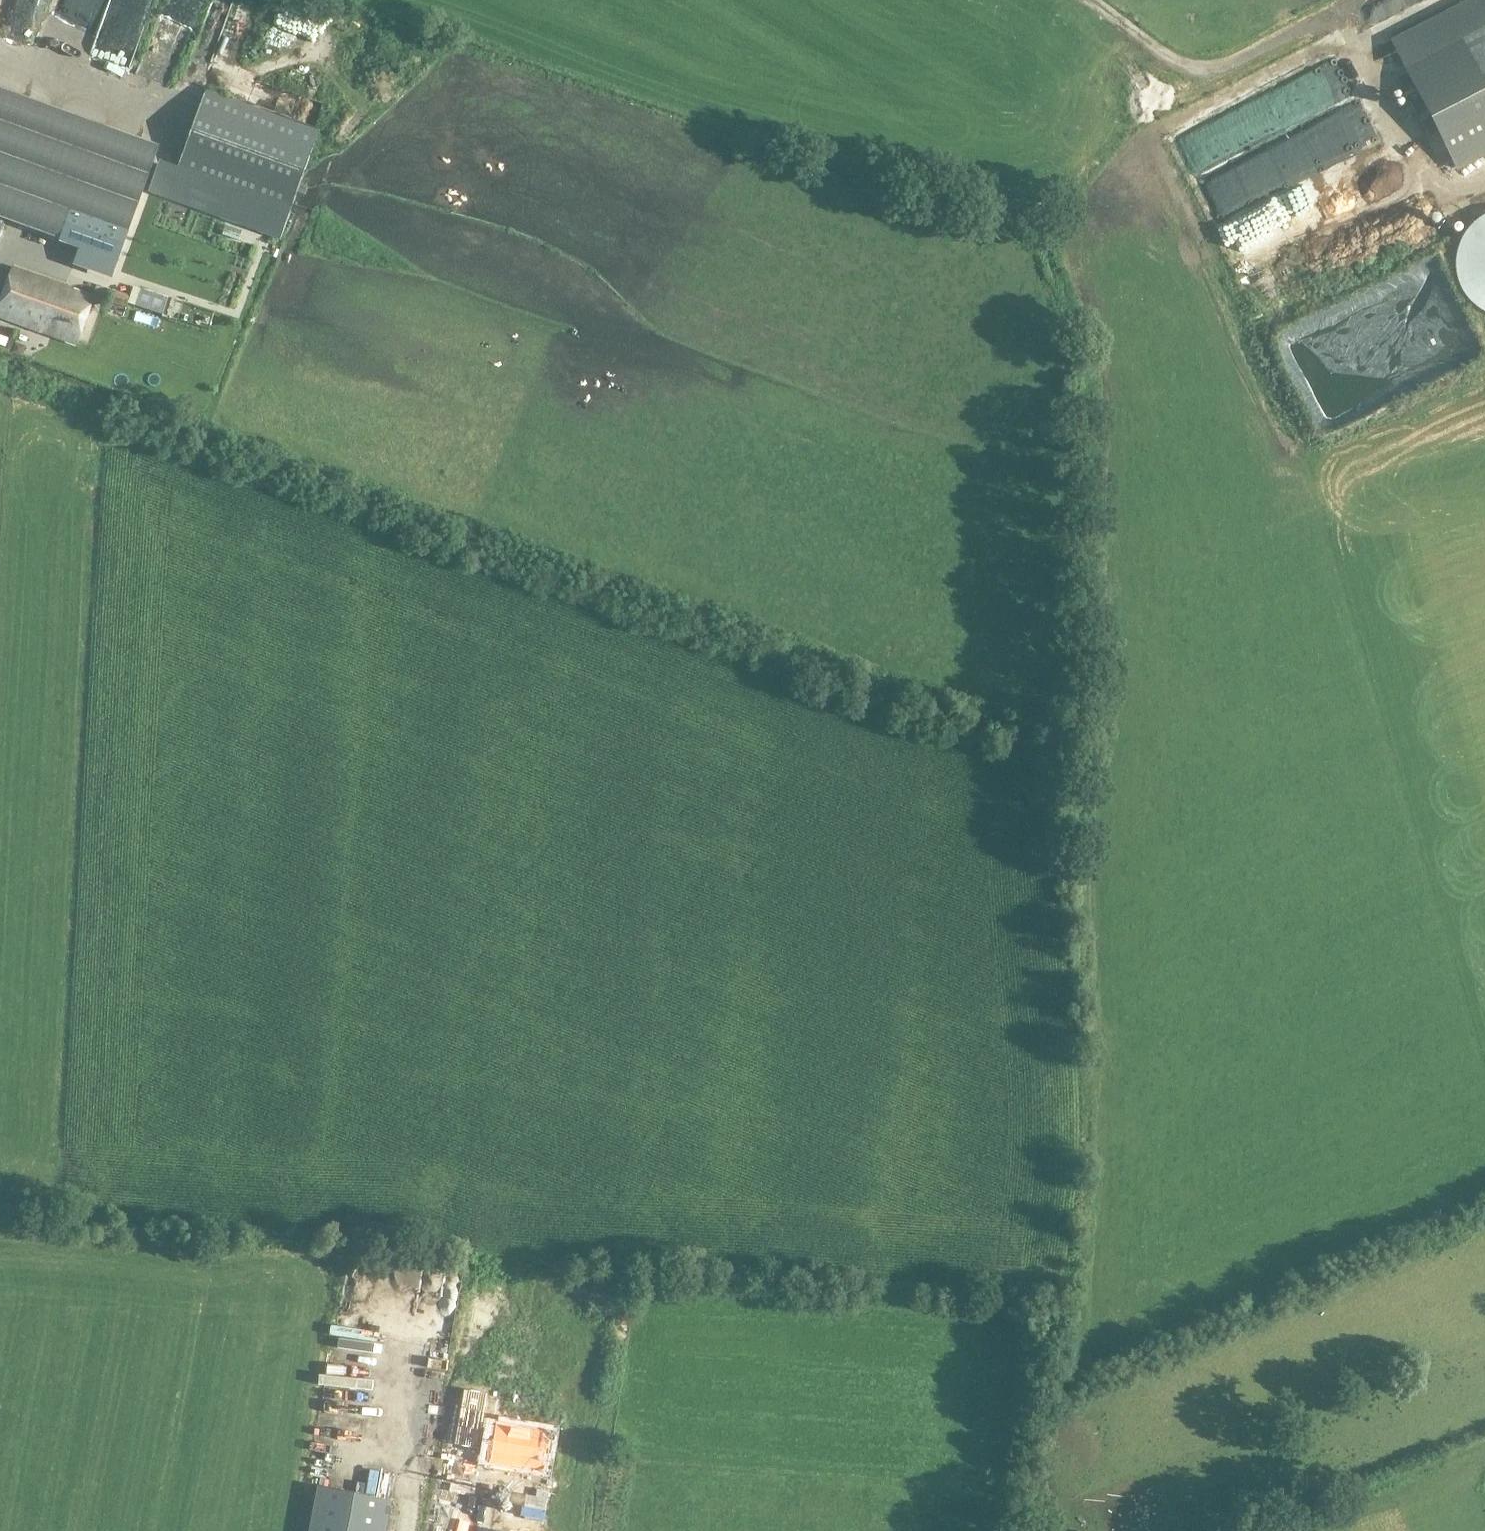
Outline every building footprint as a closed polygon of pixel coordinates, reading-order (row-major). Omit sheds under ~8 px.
[(2,41),(32,49),(47,0),(14,0),(2,41)] [(85,89),(117,99),(147,0),(112,0),(85,89)] [(227,50),(250,50),(252,0),(229,0),(227,50)] [(270,26),(305,43),(318,17),(283,0),(282,0),(270,26)] [(1484,154),(1484,23),(1403,66),(1456,169),(1484,154)] [(150,190),(281,237),(319,132),(207,91),(177,173),(158,166),(150,190)] [(6,219),(116,258),(156,148),(0,92),(0,235),(6,219)] [(1209,117),(1194,121),(1203,155),(1217,152),(1209,117)] [(1225,220),(1242,217),(1239,202),(1222,206),(1225,220)] [(1484,215),(1476,220),(1469,227),(1464,234),(1461,240),(1458,247),(1457,254),(1456,260),(1456,267),(1457,273),(1458,279),(1460,284),(1463,290),(1466,295),(1470,300),(1475,304),(1480,308),(1484,311),(1484,214),(1484,215)] [(1247,221),(1233,228),(1243,248),(1257,241),(1247,221)] [(1415,262),(1273,318),(1281,339),(1295,334),(1298,340),(1426,289),(1415,262)] [(14,269),(0,307),(0,317),(77,344),(94,297),(14,269)] [(127,309),(131,297),(116,292),(112,304),(127,309)] [(488,1459),(543,1468),(549,1433),(496,1424),(496,1419),(483,1417),(487,1393),(464,1389),(454,1444),(478,1448),(480,1438),(491,1440),(488,1459)] [(318,1411),(317,1424),(344,1426),(345,1412),(318,1411)] [(392,1501),(317,1486),(308,1530),(386,1530),(392,1501)]
